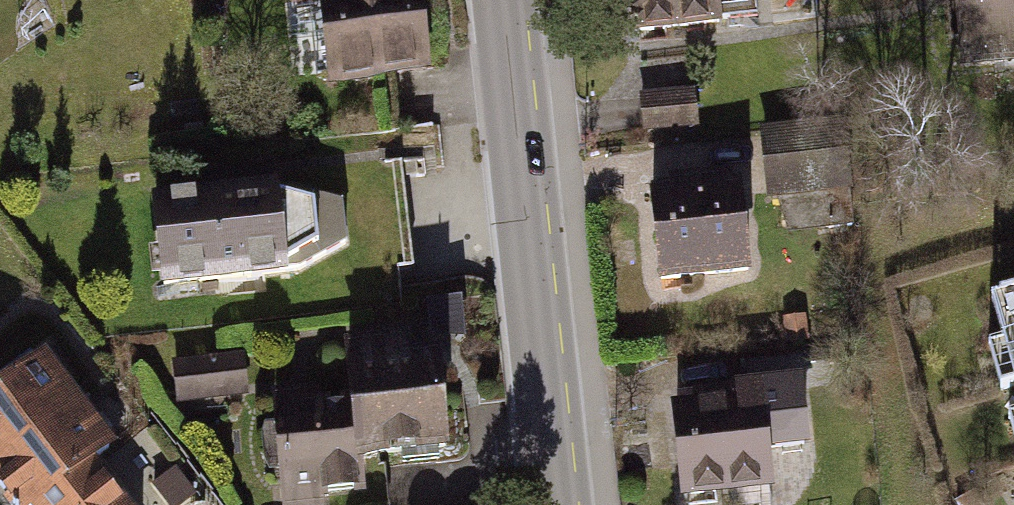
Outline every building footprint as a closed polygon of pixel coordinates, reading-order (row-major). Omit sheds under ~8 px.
[(622,42),(710,35),(707,0),(619,0),(622,42)] [(438,100),(432,6),(324,13),(330,107),(438,100)] [(704,119),(698,58),(641,64),(647,124),(704,119)] [(738,276),(730,195),(638,204),(646,285),(738,276)] [(244,212),(160,219),(168,307),(252,300),(244,212)] [(992,298),(1013,372),(1013,292),(992,298)] [(252,390),(249,352),(177,358),(180,396),(252,390)] [(0,405),(0,504),(115,504),(94,482),(128,451),(47,362),(0,405)] [(454,370),(351,374),(353,419),(272,422),(275,504),(368,504),(367,474),(458,470),(454,370)] [(754,484),(745,389),(653,398),(663,493),(754,484)]
